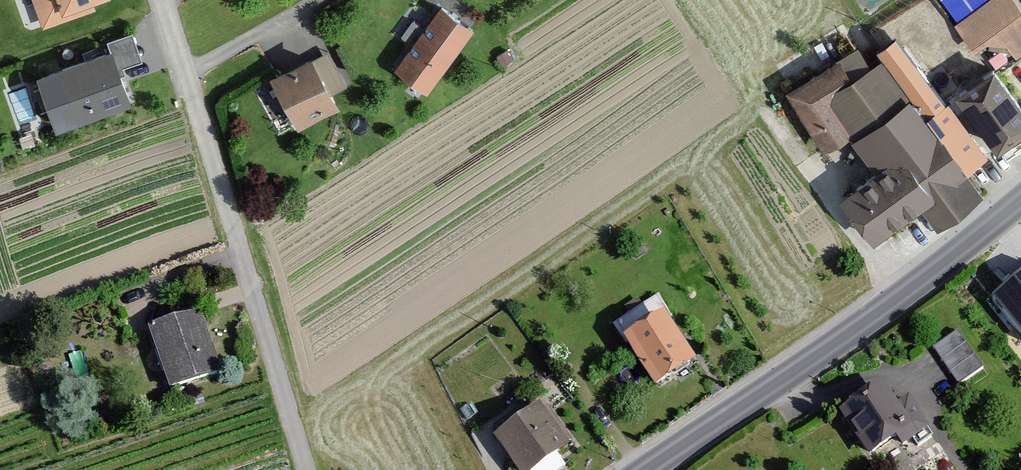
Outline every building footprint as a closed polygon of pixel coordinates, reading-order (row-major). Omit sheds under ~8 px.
[(104,0),(30,0),(41,32),(94,12),(91,5),(104,0)] [(954,28),(974,53),(988,45),(1006,50),(1013,62),(1020,57),(1020,15),(1010,0),(995,0),(954,28)] [(430,93),(474,31),(440,6),(395,68),(430,93)] [(122,72),(142,64),(131,33),(105,43),(108,51),(59,70),(80,126),(135,105),(122,72)] [(966,175),(986,158),(950,108),(960,101),(958,98),(960,96),(955,88),(945,95),(909,43),(871,67),(858,48),(785,94),(824,157),(850,140),(872,171),(853,185),(890,236),(926,208),(942,230),(984,199),(966,175)] [(301,132),(342,109),(312,54),(271,77),(301,132)] [(1002,156),(1020,141),(1020,100),(1000,73),(997,69),(960,96),(958,98),(960,101),(1002,156)] [(1020,344),(1020,279),(989,304),(1020,344)] [(147,334),(168,397),(224,379),(203,316),(147,334)] [(624,346),(655,392),(698,364),(667,318),(624,346)] [(985,373),(956,333),(929,352),(958,392),(985,373)] [(871,463),(918,433),(888,387),(842,417),(871,463)] [(515,469),(539,469),(570,448),(543,409),(496,443),(515,469)]
